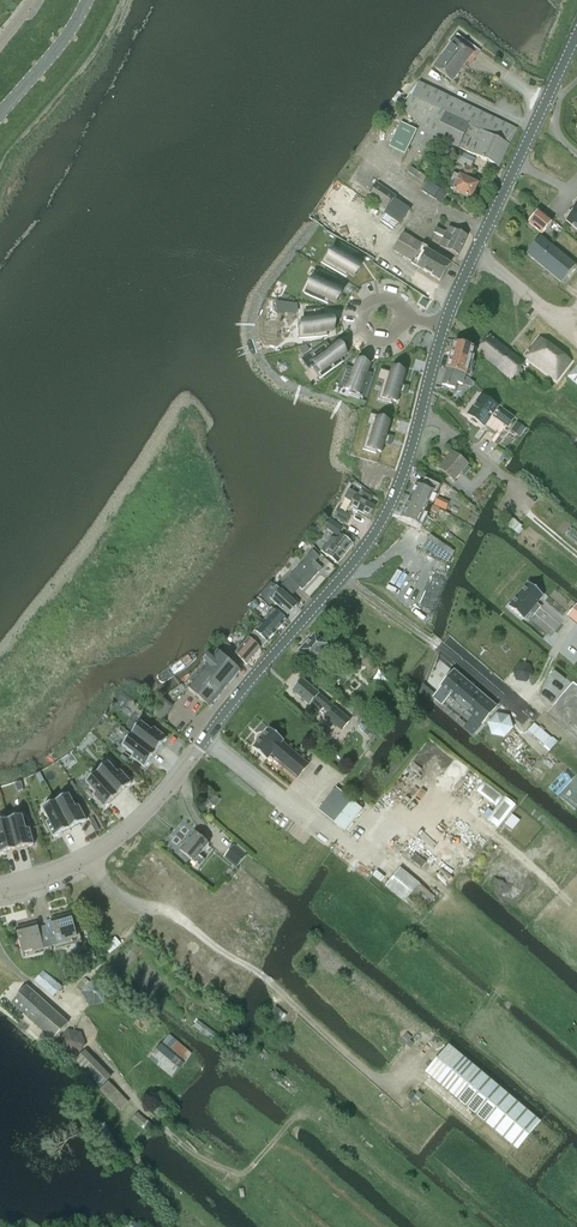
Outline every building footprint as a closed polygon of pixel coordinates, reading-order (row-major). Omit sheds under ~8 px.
[(452,81),(464,65),(468,69),(481,52),(457,34),(453,40),(455,42),(435,68),(452,81)] [(499,167),(509,145),(517,129),(419,83),(400,108),(421,126),(413,142),(428,149),(433,137),(476,157),(499,167)] [(405,155),(416,131),(401,123),(389,148),(405,155)] [(454,174),(451,180),(450,180),(446,188),(452,191),(471,200),(478,185),(468,180),(472,171),(471,170),(474,163),(460,157),(457,164),(463,167),(459,176),(454,174)] [(422,190),(428,195),(441,203),(447,194),(428,181),(422,190)] [(388,209),(385,213),(397,223),(400,225),(410,210),(394,199),(396,197),(376,183),(368,195),(388,209)] [(564,217),(566,219),(565,220),(576,230),(576,208),(576,207),(571,213),(569,212),(564,217)] [(542,235),(552,223),(538,211),(529,223),(542,235)] [(436,228),(433,233),(444,238),(440,246),(459,255),(467,237),(449,228),(446,233),(436,228)] [(440,281),(445,273),(450,264),(428,251),(429,249),(422,245),(403,234),(393,251),(412,262),(411,264),(440,281)] [(527,254),(561,283),(575,265),(541,237),(527,254)] [(327,253),(321,264),(346,278),(348,276),(354,279),(363,265),(354,260),(357,254),(340,245),(337,250),(334,249),(330,255),(327,253)] [(311,281),(305,295),(328,305),(329,301),(336,304),(342,290),(335,287),(338,279),(321,272),(317,279),(314,278),(312,282),(311,281)] [(302,323),(298,323),(299,339),(328,337),(328,332),(334,332),(333,316),(324,316),(324,310),(304,311),(304,318),(301,318),(302,323)] [(477,351),(498,369),(511,353),(490,336),(477,351)] [(539,338),(525,356),(557,380),(571,362),(539,338)] [(327,342),(302,360),(309,370),(312,368),(320,379),(344,363),(342,359),(348,355),(339,342),(331,347),(327,342)] [(455,342),(450,358),(469,365),(474,348),(455,342)] [(511,353),(498,369),(512,380),(516,374),(519,376),(523,371),(520,369),(524,364),(511,353)] [(450,358),(447,369),(460,373),(465,377),(465,375),(466,375),(469,365),(450,358)] [(346,370),(340,386),(345,388),(344,390),(351,393),(350,394),(363,399),(372,376),(368,374),(371,366),(356,360),(351,372),(346,370)] [(462,385),(465,377),(460,373),(447,369),(442,385),(455,389),(457,384),(462,385)] [(380,370),(377,381),(383,383),(378,400),(392,404),(392,401),(397,402),(399,393),(404,394),(405,392),(404,392),(406,387),(402,386),(405,374),(391,370),(391,373),(380,370)] [(481,395),(467,415),(484,427),(493,414),(498,418),(496,420),(507,428),(514,419),(503,411),(501,413),(497,410),(498,407),(481,395)] [(370,427),(363,450),(376,454),(377,451),(381,453),(384,443),(388,445),(389,442),(390,437),(387,436),(390,425),(378,421),(379,417),(370,414),(367,426),(370,427)] [(517,422),(510,430),(519,437),(526,429),(517,422)] [(454,483),(469,465),(452,452),(438,469),(454,483)] [(416,484),(411,496),(428,503),(433,492),(436,494),(439,487),(425,480),(421,487),(416,484)] [(445,491),(452,496),(456,499),(459,495),(454,492),(455,492),(450,489),(451,488),(445,484),(439,491),(443,494),(445,491)] [(352,503),(350,507),(370,517),(376,507),(356,497),(357,495),(349,490),(345,499),(352,503)] [(411,496),(406,506),(423,514),(428,503),(411,496)] [(350,511),(340,505),(335,514),(345,520),(350,511)] [(418,525),(423,514),(406,506),(401,517),(418,525)] [(331,519),(324,528),(331,533),(337,523),(331,519)] [(430,534),(422,546),(423,546),(446,562),(454,552),(453,552),(454,551),(430,534)] [(329,541),(345,554),(353,544),(342,536),(338,541),(336,539),(334,541),(331,539),(329,541)] [(329,541),(321,551),(326,555),(337,564),(345,554),(329,541)] [(307,559),(279,589),(289,599),(300,588),(302,590),(322,569),(315,562),(320,558),(313,551),(307,558),(307,559)] [(528,583),(508,607),(524,620),(530,612),(534,615),(541,607),(537,604),(544,596),(528,583)] [(272,592),(270,600),(272,602),(288,616),(297,606),(289,599),(279,589),(276,587),(272,592)] [(567,616),(576,625),(576,604),(567,616)] [(276,610),(264,623),(276,634),(288,621),(276,610)] [(264,647),(276,634),(264,623),(252,636),(264,647)] [(327,646),(314,633),(298,651),(311,663),(327,646)] [(236,655),(247,665),(261,650),(250,640),(236,655)] [(227,644),(223,649),(231,657),(235,652),(227,644)] [(208,657),(188,673),(196,679),(188,689),(210,708),(240,672),(218,654),(212,660),(208,657)] [(368,657),(362,664),(368,669),(363,675),(369,680),(374,675),(380,668),(368,657)] [(435,695),(433,698),(442,705),(449,697),(454,701),(460,706),(481,725),(496,707),(454,671),(439,689),(440,689),(435,695)] [(318,714),(323,708),(329,714),(326,717),(342,731),(350,721),(302,680),(293,692),(309,706),(318,714)] [(497,713),(487,723),(491,735),(504,738),(513,728),(509,717),(497,713)] [(131,735),(156,754),(167,739),(153,728),(150,731),(140,723),(131,735)] [(534,724),(528,731),(545,746),(544,747),(550,752),(558,743),(552,738),(552,739),(534,724)] [(270,729),(253,748),(267,760),(271,755),(298,777),(308,765),(282,743),(284,741),(270,729)] [(145,768),(156,754),(131,735),(122,747),(132,755),(130,758),(145,768)] [(513,762),(536,783),(547,771),(524,750),(513,762)] [(97,773),(118,796),(131,783),(119,770),(116,773),(108,763),(97,773)] [(104,809),(118,796),(97,773),(86,784),(94,793),(92,795),(104,809)] [(318,811),(343,831),(361,808),(336,789),(318,811)] [(56,802),(70,829),(86,821),(78,805),(75,807),(69,795),(56,802)] [(53,838),(70,829),(56,802),(42,809),(48,821),(45,822),(53,838)] [(8,820),(16,850),(34,845),(29,828),(26,829),(22,816),(8,820)] [(16,850),(8,820),(0,823),(0,854),(16,850)] [(194,832),(179,850),(200,867),(205,861),(199,856),(209,844),(194,832)] [(224,858),(236,868),(246,856),(234,846),(224,858)] [(421,915),(435,898),(400,869),(385,887),(421,915)] [(47,932),(51,947),(53,947),(54,950),(81,943),(74,915),(70,916),(70,915),(51,919),(54,931),(48,933),(46,926),(47,932)] [(33,948),(34,952),(51,947),(47,932),(46,926),(37,928),(36,923),(17,929),(22,951),(33,948)] [(43,971),(35,980),(54,996),(62,987),(43,971)] [(84,978),(76,988),(81,993),(89,1006),(105,1003),(107,988),(92,980),(90,983),(84,978)] [(27,986),(11,1003),(25,1016),(20,1022),(27,1029),(33,1023),(53,1041),(68,1024),(27,986)] [(63,1052),(76,1055),(86,1046),(82,1033),(68,1029),(59,1040),(63,1052)] [(161,1045),(149,1059),(172,1078),(184,1064),(192,1054),(169,1035),(161,1045)] [(448,1047),(430,1069),(522,1146),(540,1123),(448,1047)] [(102,1087),(100,1090),(121,1111),(129,1103),(108,1082),(110,1080),(100,1070),(92,1077),(102,1087)] [(152,1126),(138,1113),(132,1120),(147,1133),(152,1126)]
